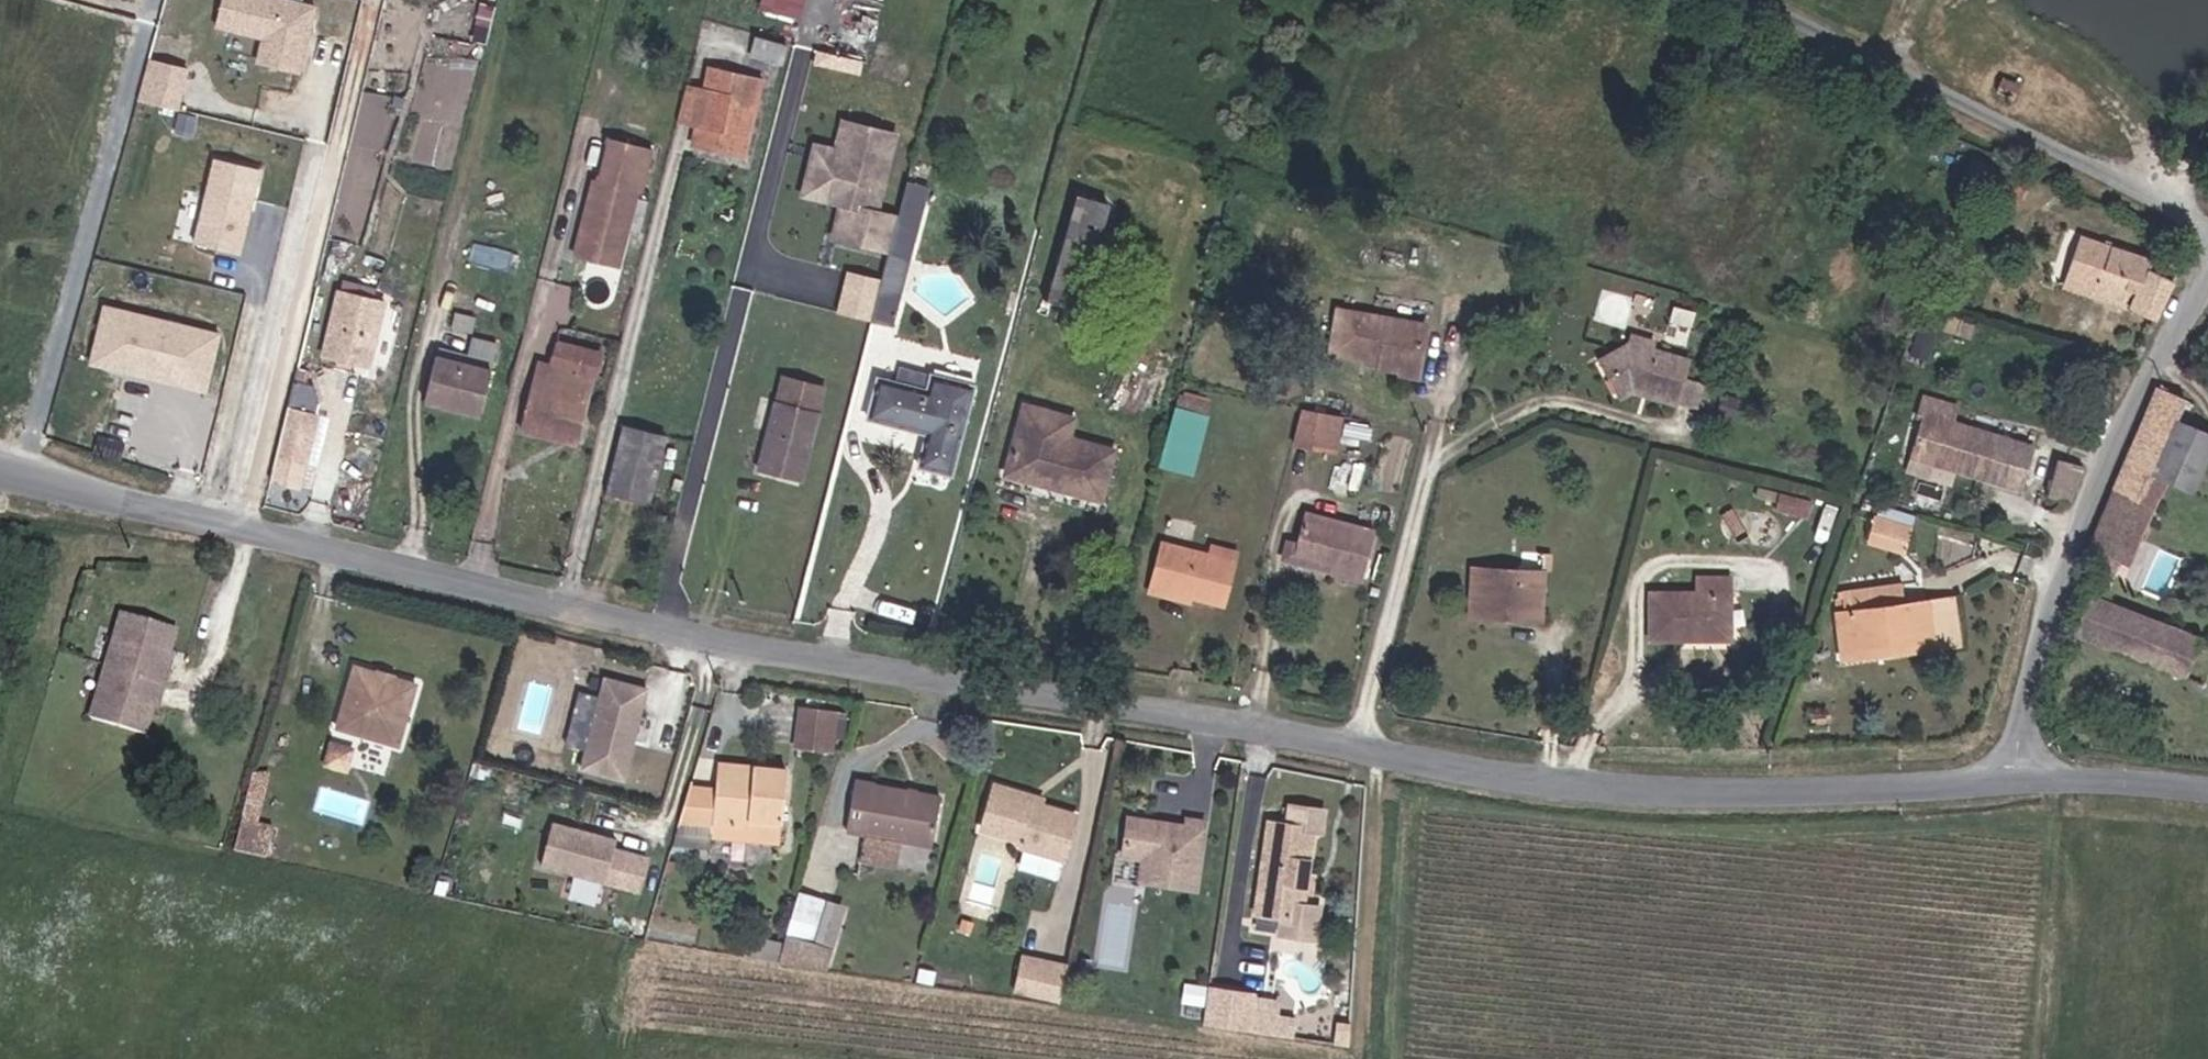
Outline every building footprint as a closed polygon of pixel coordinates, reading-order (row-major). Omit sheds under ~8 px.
[(261,34),(256,62),(307,70),(317,0),(220,0),(216,28),(261,34)] [(801,20),(806,0),(763,0),(761,10),(801,20)] [(181,108),(192,65),(152,55),(141,98),(181,108)] [(738,153),(756,79),(708,67),(703,89),(693,124),(689,141),(738,153)] [(2014,82),(1999,75),(1990,90),(2005,98),(2014,82)] [(693,124),(703,89),(683,84),(675,119),(693,124)] [(874,211),(894,133),(843,120),(836,148),(839,155),(837,163),(828,199),(874,211)] [(640,187),(650,147),(607,137),(598,177),(593,176),(574,250),(617,263),(635,185),(640,187)] [(215,153),(192,239),(243,253),(265,167),(215,153)] [(904,184),(868,323),(891,330),(927,190),(904,184)] [(1109,198),(1072,189),(1045,296),(1083,306),(1109,198)] [(2102,267),(2110,248),(2066,232),(2059,251),(2102,267)] [(2149,321),(2156,310),(2165,281),(2146,274),(2150,262),(2110,248),(2102,267),(2059,251),(2047,284),(2149,321)] [(210,389),(223,327),(101,301),(88,363),(210,389)] [(330,364),(343,367),(356,305),(342,302),(330,364)] [(356,305),(343,367),(374,374),(386,311),(356,305)] [(1362,370),(1360,379),(1404,387),(1413,334),(1323,316),(1314,361),(1362,370)] [(1660,402),(1673,357),(1642,347),(1644,338),(1618,330),(1614,341),(1583,356),(1600,386),(1609,383),(1618,375),(1645,384),(1642,395),(1660,402)] [(494,364),(501,342),(476,334),(469,356),(494,364)] [(597,359),(553,347),(540,397),(528,394),(517,434),(575,449),(597,359)] [(488,372),(433,360),(423,405),(477,419),(488,372)] [(761,469),(799,480),(826,380),(787,370),(761,469)] [(1618,375),(1609,383),(1642,395),(1645,384),(1618,375)] [(952,472),(971,394),(929,381),(925,399),(876,387),(868,416),(929,431),(921,463),(952,472)] [(2107,494),(2140,507),(2142,501),(2174,424),(2182,403),(2155,393),(2107,494)] [(1956,406),(1916,395),(1910,415),(1918,417),(1904,458),(2011,491),(2025,450),(1950,427),(1956,406)] [(1006,473),(1041,481),(1099,496),(1112,445),(1067,433),(1050,429),(1054,409),(1025,403),(1006,473)] [(2174,424),(2187,430),(2196,409),(2182,403),(2174,424)] [(1050,429),(1067,433),(1071,413),(1054,409),(1050,429)] [(1167,414),(1151,480),(1183,486),(1198,421),(1167,414)] [(1292,416),(1284,449),(1324,458),(1331,424),(1303,418),(1292,416)] [(297,419),(287,468),(316,474),(325,425),(297,419)] [(2142,501),(2176,515),(2207,521),(2207,504),(2182,498),(2207,437),(2187,430),(2174,424),(2142,501)] [(648,528),(666,460),(624,450),(607,517),(648,528)] [(2045,496),(2063,503),(2075,469),(2056,462),(2045,496)] [(2081,566),(2097,573),(2110,578),(2141,507),(2140,507),(2107,494),(2081,566)] [(1874,503),(1868,545),(1907,550),(1913,509),(1874,503)] [(1323,567),(1320,578),(1354,586),(1367,537),(1300,521),(1294,543),(1291,559),(1323,567)] [(1274,567),(1320,578),(1323,567),(1291,559),(1294,543),(1280,539),(1274,567)] [(1160,550),(1151,586),(1189,595),(1188,600),(1220,608),(1229,566),(1160,550)] [(1500,606),(1529,607),(1531,569),(1460,566),(1458,614),(1500,617),(1500,606)] [(1717,567),(1686,569),(1687,588),(1640,591),(1642,640),(1711,636),(1710,586),(1719,585),(1717,567)] [(1189,595),(1151,586),(1147,602),(1185,611),(1188,600),(1189,595)] [(2087,596),(2070,635),(2156,667),(2170,628),(2087,596)] [(1883,637),(1884,645),(1951,636),(1947,598),(1834,611),(1838,643),(1883,637)] [(1529,618),(1529,607),(1500,606),(1500,617),(1529,618)] [(164,698),(175,659),(173,658),(182,625),(126,609),(96,715),(152,730),(161,697),(164,698)] [(1839,651),(1884,645),(1883,637),(1838,643),(1839,651)] [(384,676),(386,672),(360,665),(342,726),(406,745),(424,683),(400,675),(398,681),(384,676)] [(388,666),(386,672),(384,676),(398,681),(400,675),(402,670),(388,666)] [(586,745),(580,766),(626,778),(652,684),(603,671),(598,692),(581,688),(567,740),(586,745)] [(830,741),(832,704),(801,703),(799,740),(830,741)] [(353,770),(359,748),(338,742),(332,763),(353,770)] [(720,758),(717,790),(714,813),(777,819),(781,819),(786,766),(720,758)] [(932,838),(941,790),(858,775),(850,824),(932,838)] [(717,790),(688,786),(682,810),(714,813),(717,790)] [(1059,862),(1071,817),(1030,805),(1032,798),(993,788),(981,829),(1018,840),(1024,852),(1059,862)] [(777,819),(714,813),(711,839),(776,845),(777,819)] [(236,843),(266,854),(277,826),(246,815),(236,843)] [(657,849),(552,818),(539,863),(575,874),(569,893),(603,903),(610,882),(644,892),(657,849)] [(1192,893),(1201,825),(1180,822),(1179,831),(1124,823),(1119,858),(1137,861),(1134,885),(1192,893)] [(1296,920),(1301,893),(1304,875),(1311,832),(1271,824),(1255,912),(1296,920)] [(1304,875),(1301,893),(1309,894),(1312,877),(1304,875)] [(832,970),(847,899),(797,889),(782,959),(832,970)] [(750,944),(775,947),(777,937),(752,932),(750,944)] [(774,956),(775,947),(750,944),(749,952),(774,956)] [(1023,949),(1014,988),(1054,997),(1063,958),(1023,949)] [(1217,1001),(1205,1001),(1201,1030),(1247,1037),(1251,1000),(1218,995),(1217,1001)] [(1274,1041),(1276,1027),(1278,1003),(1251,1000),(1247,1037),(1274,1041)] [(1274,1041),(1290,1043),(1291,1028),(1276,1027),(1274,1041)]
